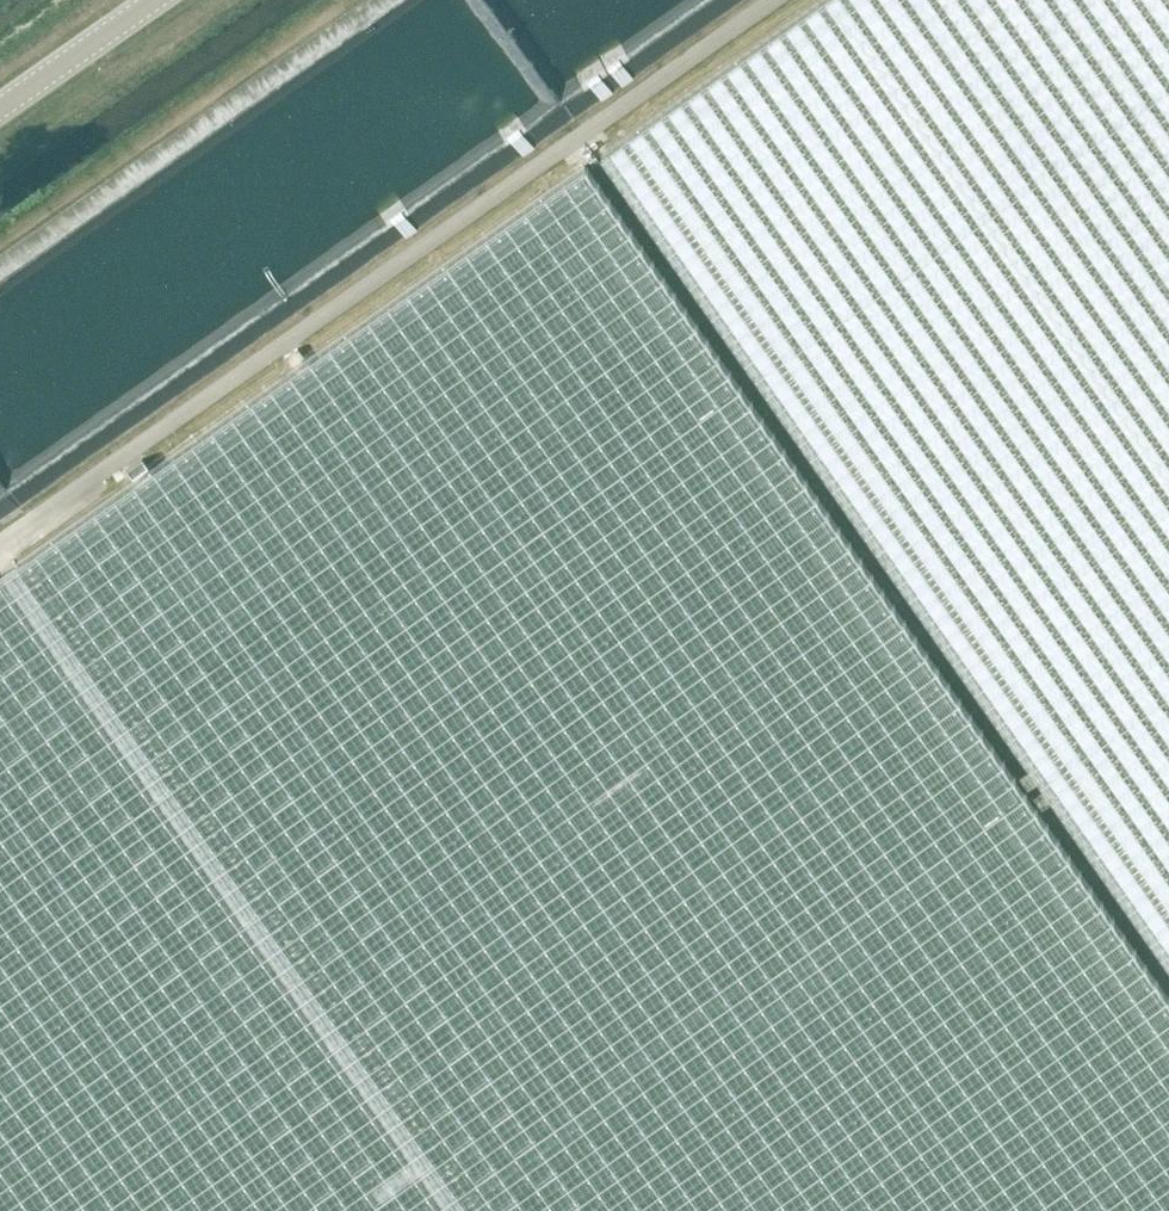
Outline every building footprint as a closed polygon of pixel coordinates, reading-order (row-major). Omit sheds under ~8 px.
[(600,145),(1168,954),(1168,0),(806,0),(600,145)] [(584,164),(0,573),(0,1210),(1168,1210),(1168,1001),(584,164)]
